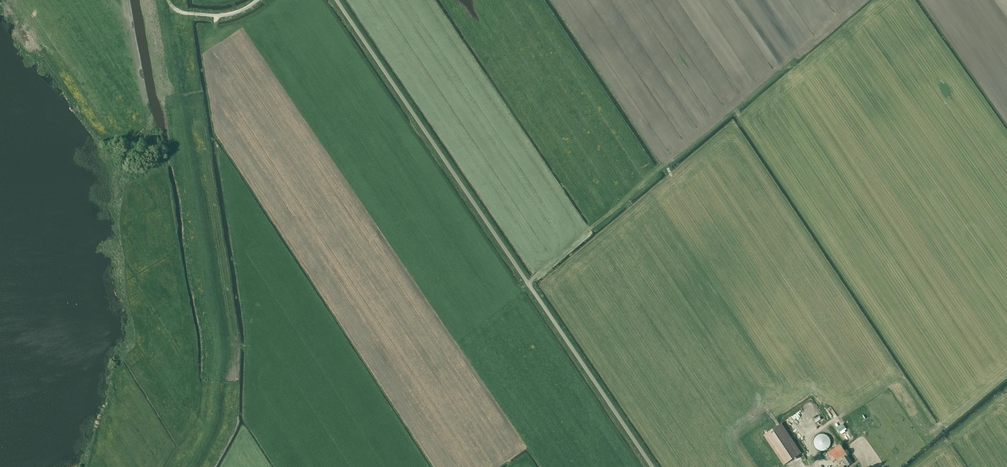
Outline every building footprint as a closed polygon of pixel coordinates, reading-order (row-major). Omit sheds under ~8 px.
[(814,408),(799,415),(801,418),(802,418),(807,428),(809,427),(810,429),(815,427),(812,421),(819,417),(814,408)] [(763,435),(783,465),(801,453),(781,423),(763,435)] [(837,428),(841,434),(845,432),(845,430),(846,429),(843,424),(837,428)] [(830,443),(830,441),(830,440),(829,438),(828,437),(827,436),(826,435),(824,434),(822,434),(821,434),(819,435),(818,435),(816,436),(815,437),(814,439),(814,440),(814,442),(814,444),(814,445),(815,447),(816,448),(817,449),(818,450),(820,451),(821,451),(823,451),(825,451),(826,450),(827,449),(829,448),(829,446),(830,445),(830,443)] [(848,456),(840,444),(827,453),(833,461),(836,459),(838,463),(842,460),(847,466),(852,463),(848,456)]
